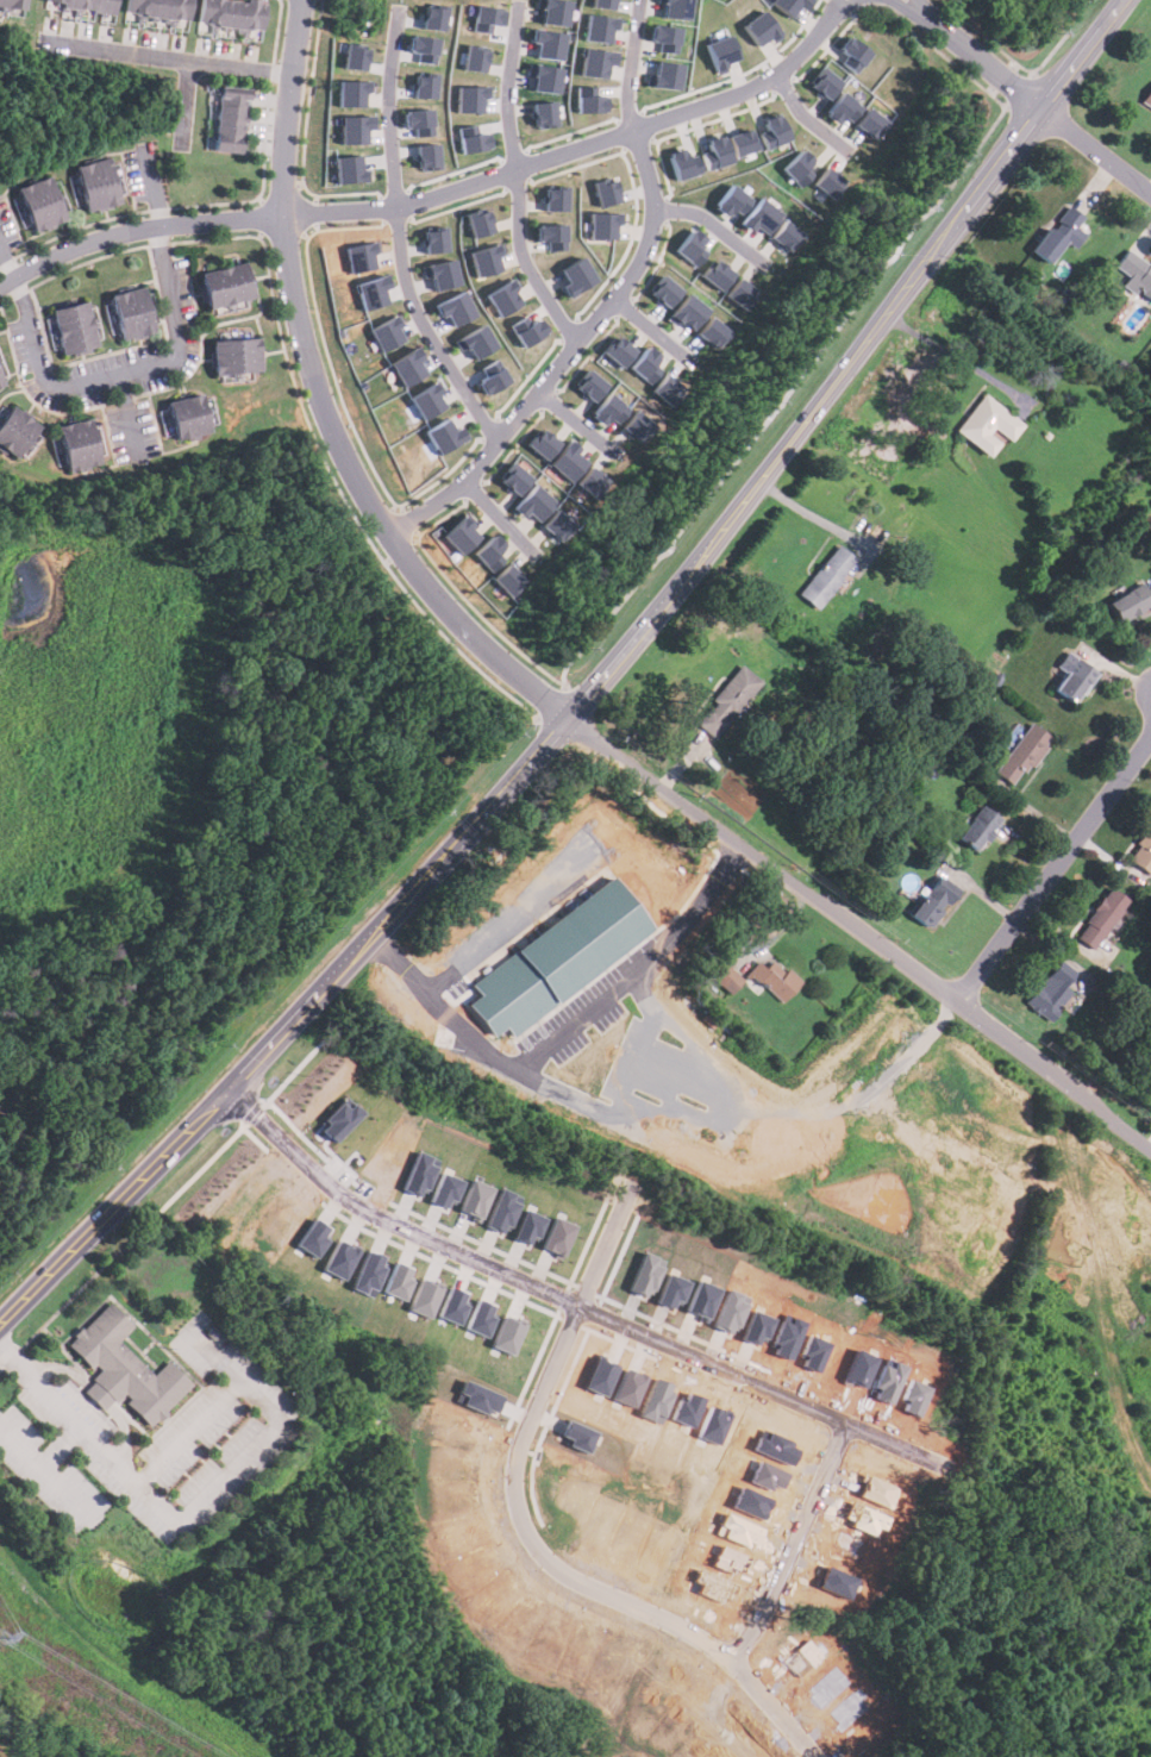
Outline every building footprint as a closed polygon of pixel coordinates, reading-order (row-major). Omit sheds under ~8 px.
[(21,10),(23,0),(0,0),(0,7),(21,10)] [(115,0),(43,0),(43,5),(114,12),(115,0)] [(189,0),(125,0),(124,13),(187,20),(189,0)] [(196,23),(259,30),(264,0),(199,0),(196,23)] [(543,8),(540,23),(565,26),(570,0),(537,0),(536,7),(543,8)] [(614,0),(591,0),(590,6),(613,8),(614,0)] [(690,0),(662,0),(659,17),(687,20),(690,0)] [(797,6),(803,11),(810,0),(771,0),(769,2),(790,17),(797,6)] [(419,27),(442,31),(445,7),(423,4),(419,27)] [(490,24),(501,25),(502,7),(474,5),(471,31),(489,32),(490,24)] [(771,43),(781,37),(763,10),(742,23),(755,45),(769,38),(771,43)] [(582,39),(607,43),(609,27),(617,29),(619,18),(586,13),(582,39)] [(676,54),(678,27),(650,24),(648,40),(658,42),(657,51),(676,54)] [(565,32),(533,27),(531,42),(537,43),(534,56),(561,60),(565,32)] [(702,43),(715,74),(726,70),(722,62),(736,57),(726,33),(702,43)] [(437,37),(408,35),(406,50),(417,50),(415,61),(434,63),(437,37)] [(838,49),(846,54),(840,62),(856,73),(871,51),(847,35),(838,49)] [(364,70),(367,45),(345,43),(342,67),(364,70)] [(462,69),(484,71),(487,48),(464,45),(462,69)] [(577,74),(603,79),(606,63),(612,64),(614,52),(582,46),(577,74)] [(678,89),(681,63),(653,60),(651,86),(678,89)] [(534,75),(532,89),(557,94),(562,68),(528,62),(527,74),(534,75)] [(808,85),(827,99),(842,81),(822,65),(808,85)] [(437,75),(414,73),(412,96),(434,98),(437,75)] [(363,106),(364,90),(370,90),(370,80),(337,79),(336,106),(363,106)] [(1139,104),(1150,111),(1150,84),(1139,104)] [(482,112),(482,98),(489,98),(488,86),(455,86),(456,112),(482,112)] [(576,112),(603,111),(603,86),(575,86),(576,112)] [(239,152),(245,89),(233,88),(233,93),(215,92),(211,150),(239,152)] [(843,115),(851,121),(862,106),(840,90),(824,114),(838,124),(843,115)] [(533,126),(556,125),(555,100),(532,102),(533,126)] [(855,126),(877,139),(888,119),(867,107),(855,126)] [(404,111),(405,136),(433,135),(432,108),(404,111)] [(767,150),(790,139),(778,112),(762,119),(770,137),(763,140),(767,150)] [(365,143),(365,129),(371,129),(371,114),(338,115),(339,144),(365,143)] [(458,126),(461,151),(488,149),(486,124),(458,126)] [(727,136),(734,156),(757,148),(749,127),(727,136)] [(707,170),(731,161),(721,133),(696,142),(707,170)] [(415,144),(418,169),(440,168),(438,143),(415,144)] [(781,169),(799,186),(820,163),(802,146),(781,169)] [(668,151),(674,179),(700,174),(695,154),(687,155),(684,148),(668,151)] [(333,156),(336,182),(369,181),(368,168),(361,169),(359,155),(333,156)] [(117,204),(106,157),(73,164),(83,211),(117,204)] [(813,183),(832,198),(846,181),(827,165),(813,183)] [(15,187),(30,232),(62,221),(48,176),(15,187)] [(593,181),(598,206),(620,201),(615,177),(593,181)] [(742,212),(751,196),(727,183),(713,208),(727,215),(732,207),(742,212)] [(545,210),(567,211),(567,187),(545,186),(545,210)] [(763,236),(781,214),(759,196),(739,221),(749,229),(752,226),(763,236)] [(1074,249),(1084,235),(1075,227),(1082,217),(1065,204),(1030,251),(1046,263),(1064,240),(1074,249)] [(465,215),(473,238),(494,231),(488,208),(465,215)] [(623,224),(623,213),(589,212),(588,238),(614,238),(614,224),(623,224)] [(803,235),(783,219),(768,238),(788,254),(803,235)] [(536,224),(537,240),(548,240),(548,250),(565,249),(565,223),(536,224)] [(449,250),(445,225),(423,229),(426,254),(449,250)] [(707,251),(699,245),(706,237),(693,226),(674,250),(695,265),(707,251)] [(376,268),(373,252),(380,251),(377,240),(344,246),(350,273),(376,268)] [(498,255),(503,254),(501,243),(469,251),(476,277),(501,270),(498,255)] [(1128,246),(1114,267),(1127,276),(1122,282),(1150,303),(1150,262),(1128,246)] [(559,269),(567,281),(561,286),(568,296),(596,280),(582,256),(559,269)] [(461,283),(453,257),(421,267),(425,277),(431,275),(436,290),(461,283)] [(701,276),(721,290),(734,271),(713,257),(701,276)] [(205,307),(250,299),(243,262),(198,271),(205,307)] [(389,287),(387,274),(356,282),(363,309),(388,302),(384,288),(389,287)] [(681,289),(661,274),(648,290),(668,306),(681,289)] [(499,317),(521,302),(513,290),(519,287),(513,276),(484,293),(499,317)] [(759,294),(740,276),(725,294),(745,311),(759,294)] [(118,340),(150,333),(140,286),(108,293),(118,340)] [(446,314),(452,326),(476,315),(464,289),(434,304),(440,317),(446,314)] [(675,325),(680,320),(690,330),(707,309),(687,293),(665,318),(675,325)] [(94,346),(86,301),(49,308),(58,354),(94,346)] [(509,325),(521,346),(545,333),(534,312),(509,325)] [(405,339),(398,327),(404,324),(398,313),(369,329),(382,352),(405,339)] [(717,350),(731,331),(709,315),(695,333),(717,350)] [(461,350),(467,346),(474,359),(496,346),(482,323),(455,340),(461,350)] [(601,352),(623,367),(634,348),(614,334),(601,352)] [(211,339),(212,373),(258,371),(257,338),(211,339)] [(426,373),(419,362),(425,358),(417,345),(389,363),(404,387),(426,373)] [(649,383),(665,364),(646,346),(628,367),(649,383)] [(509,382),(499,359),(473,371),(483,394),(509,382)] [(593,401),(607,384),(590,369),(575,386),(593,401)] [(670,407),(684,390),(667,374),(651,389),(670,407)] [(440,390),(436,381),(408,396),(421,419),(444,406),(436,393),(440,390)] [(603,424),(609,417),(617,423),(628,407),(608,392),(592,414),(603,424)] [(174,439),(208,431),(199,393),(164,401),(174,439)] [(955,430),(989,456),(1002,439),(1008,443),(1022,424),(982,393),(955,430)] [(218,423),(214,397),(205,398),(209,424),(218,423)] [(8,408),(3,404),(0,408),(0,419),(8,408)] [(8,405),(0,416),(0,449),(14,458),(37,425),(8,405)] [(643,443),(657,423),(637,407),(621,429),(643,443)] [(55,425),(64,470),(96,463),(87,418),(55,425)] [(424,433),(439,455),(465,437),(458,426),(453,429),(446,418),(424,433)] [(106,455),(100,424),(93,425),(98,456),(106,455)] [(559,443),(540,426),(526,444),(546,459),(559,443)] [(570,438),(550,464),(571,481),(587,463),(576,454),(581,448),(570,438)] [(499,480),(518,495),(532,477),(513,462),(499,480)] [(577,482),(598,500),(612,483),(592,465),(577,482)] [(537,521),(555,502),(536,483),(517,502),(537,521)] [(542,526),(561,542),(575,525),(556,508),(542,526)] [(461,554),(478,537),(469,526),(475,521),(467,512),(443,534),(461,554)] [(506,544),(494,532),(474,552),(490,571),(503,558),(496,552),(506,544)] [(856,559),(838,545),(797,595),(815,609),(856,559)] [(526,581),(509,563),(493,579),(509,596),(526,581)] [(1150,604),(1150,599),(1140,582),(1106,602),(1118,623),(1150,604)] [(1075,705),(1095,670),(1064,652),(1056,667),(1063,671),(1052,690),(1075,705)] [(759,680),(738,664),(694,724),(715,739),(759,680)] [(1014,787),(1050,738),(1030,724),(993,771),(1014,787)] [(975,852),(1000,819),(980,805),(955,838),(975,852)] [(1130,862),(1150,872),(1150,819),(1130,862)] [(613,875),(471,983),(480,995),(469,1003),(492,1036),(505,1027),(512,1037),(652,928),(613,875)] [(957,894),(942,877),(908,911),(925,926),(957,894)] [(1127,901),(1109,888),(1074,936),(1091,949),(1127,901)] [(1074,973),(1057,959),(1024,1002),(1049,1021),(1071,993),(1063,987),(1074,973)] [(787,968),(782,973),(771,961),(765,967),(758,961),(747,971),(780,1003),(801,982),(787,968)] [(709,976),(728,994),(742,980),(724,963),(709,976)] [(333,1142),(367,1112),(352,1096),(345,1102),(343,1100),(330,1112),(332,1114),(327,1119),(331,1124),(324,1131),(333,1142)] [(402,1187),(406,1181),(404,1178),(419,1149),(431,1156),(427,1162),(437,1167),(427,1184),(423,1182),(415,1195),(402,1187)] [(430,1200),(444,1169),(465,1180),(457,1200),(449,1196),(444,1207),(430,1200)] [(456,1217),(473,1177),(499,1188),(482,1224),(474,1220),(477,1213),(471,1209),(465,1221),(456,1217)] [(489,1225),(492,1220),(489,1218),(503,1188),(515,1194),(512,1201),(519,1203),(511,1224),(507,1223),(503,1232),(489,1225)] [(515,1237),(530,1208),(548,1218),(536,1243),(530,1239),(527,1243),(515,1237)] [(295,1243),(313,1217),(326,1226),(320,1236),(326,1240),(314,1257),(295,1243)] [(544,1246),(558,1217),(578,1226),(564,1257),(557,1255),(559,1250),(553,1246),(551,1250),(544,1246)] [(324,1268),(338,1240),(356,1249),(342,1277),(324,1268)] [(351,1286),(368,1250),(379,1255),(375,1263),(382,1267),(373,1287),(377,1290),(374,1299),(364,1294),(368,1286),(364,1283),(361,1290),(351,1286)] [(382,1290),(394,1263),(407,1268),(404,1276),(411,1280),(401,1299),(382,1290)] [(409,1302),(420,1281),(433,1287),(436,1284),(442,1287),(429,1312),(409,1302)] [(438,1314),(451,1287),(463,1293),(458,1302),(465,1306),(457,1323),(438,1314)] [(73,1340),(80,1334),(77,1331),(86,1323),(88,1325),(113,1298),(138,1323),(123,1338),(157,1371),(174,1355),(198,1378),(169,1407),(171,1409),(164,1418),(161,1415),(154,1423),(133,1402),(137,1399),(127,1388),(119,1396),(117,1394),(110,1401),(107,1405),(90,1389),(94,1387),(102,1377),(99,1375),(107,1367),(100,1361),(96,1364),(73,1340)] [(465,1326),(478,1298),(492,1305),(488,1313),(494,1317),(486,1336),(465,1326)] [(495,1342),(506,1317),(524,1325),(512,1350),(495,1342)]
